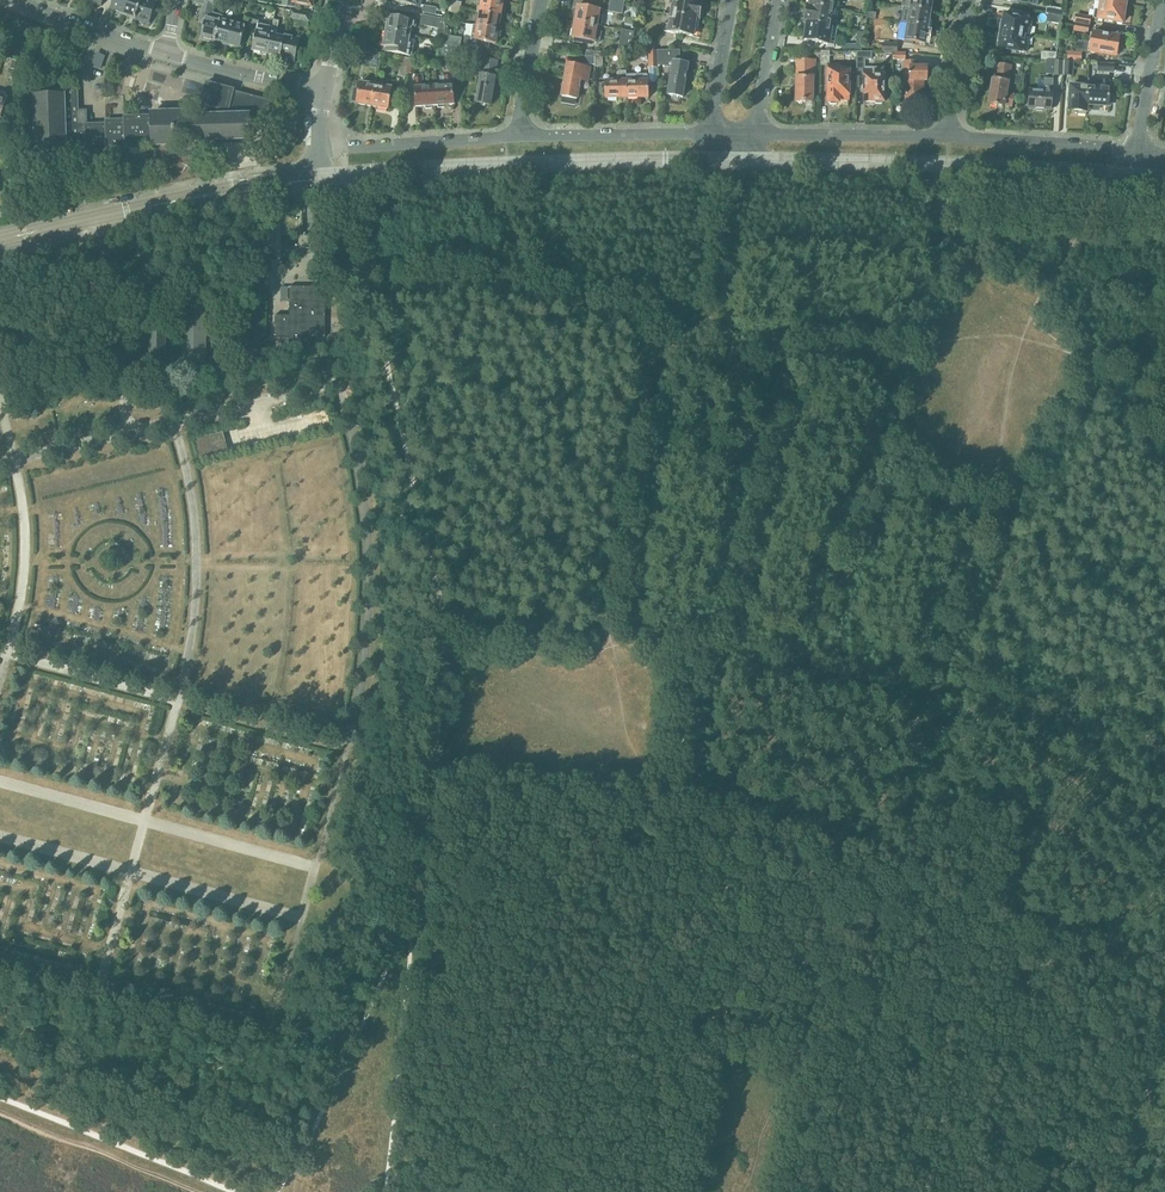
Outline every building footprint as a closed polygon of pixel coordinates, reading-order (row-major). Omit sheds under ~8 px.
[(110,9),(125,14),(127,7),(125,6),(127,0),(114,0),(111,8),(110,8),(110,9)] [(125,6),(127,7),(125,14),(128,15),(128,17),(135,20),(136,20),(143,0),(127,0),(125,6)] [(136,20),(149,24),(156,2),(149,0),(143,0),(136,20)] [(195,3),(204,5),(200,22),(204,23),(200,39),(214,43),(220,20),(221,15),(213,13),(216,0),(196,0),(195,3)] [(287,7),(295,8),(296,4),(312,6),(313,0),(288,0),(287,7)] [(477,11),(501,15),(502,8),(504,9),(505,2),(494,0),(481,0),(480,7),(478,7),(477,11)] [(670,4),(672,4),(670,15),(698,20),(699,20),(699,18),(701,17),(702,12),(701,10),(702,2),(701,2),(701,1),(693,0),(671,0),(670,4)] [(807,5),(835,10),(835,9),(837,1),(842,2),(842,0),(808,0),(807,5)] [(902,7),(904,7),(930,12),(932,0),(904,0),(902,7)] [(1095,10),(1093,18),(1107,20),(1107,21),(1112,22),(1112,21),(1122,23),(1123,14),(1125,14),(1127,6),(1125,6),(1125,5),(1100,1),(1098,11),(1095,10)] [(609,3),(608,12),(622,14),(623,6),(609,3)] [(574,13),(573,20),(575,20),(574,22),(600,27),(601,19),(603,10),(577,5),(576,13),(574,13)] [(804,14),(803,19),(804,21),(804,22),(832,27),(834,18),(836,19),(838,10),(835,9),(835,10),(807,5),(805,13),(804,14)] [(424,6),(422,13),(435,15),(436,8),(424,6)] [(1046,6),(1045,14),(1048,14),(1063,17),(1064,9),(1046,6)] [(904,7),(901,23),(907,24),(928,27),(930,12),(904,7)] [(291,10),(289,18),(309,22),(311,13),(291,10)] [(477,11),(476,16),(479,16),(477,27),(500,31),(501,22),(500,22),(501,15),(477,11)] [(1000,20),(998,31),(1025,35),(1027,26),(1030,26),(1031,18),(1021,17),(1021,16),(1015,15),(1015,16),(1003,14),(1002,21),(1000,20)] [(1048,14),(1047,22),(1061,24),(1063,17),(1048,14)] [(1075,16),(1074,22),(1075,22),(1075,23),(1088,25),(1089,25),(1090,17),(1076,14),(1075,16)] [(220,20),(214,43),(215,43),(215,42),(216,42),(216,41),(226,44),(228,36),(231,37),(232,29),(232,28),(233,22),(229,20),(230,17),(221,15),(220,20)] [(422,15),(421,25),(445,30),(447,20),(422,15)] [(666,24),(665,32),(693,36),(694,29),(696,29),(698,20),(670,15),(669,24),(666,24)] [(387,22),(385,32),(409,36),(411,26),(415,27),(416,20),(389,16),(388,22),(387,22)] [(272,27),(266,53),(279,56),(279,57),(280,58),(281,59),(285,36),(276,34),(279,21),(273,20),(272,27)] [(228,36),(226,44),(241,47),(242,46),(241,46),(246,27),(238,25),(239,23),(233,22),(232,28),(232,29),(231,37),(228,36)] [(574,22),(571,38),(573,38),(572,42),(582,44),(582,40),(598,43),(600,32),(599,32),(600,28),(600,27),(574,22)] [(804,23),(803,32),(805,32),(803,40),(834,46),(837,28),(832,27),(804,22),(804,23)] [(1074,23),(1073,30),(1088,33),(1089,25),(1088,25),(1075,23),(1074,23)] [(259,24),(252,50),(266,53),(272,27),(259,24)] [(907,24),(904,43),(913,45),(913,42),(916,43),(916,42),(925,44),(928,27),(907,24)] [(465,36),(464,42),(470,43),(470,45),(469,45),(468,45),(469,46),(470,46),(471,46),(472,46),(473,46),(474,46),(475,47),(476,47),(477,47),(478,48),(479,48),(479,47),(478,47),(478,46),(477,46),(477,45),(485,46),(486,42),(489,43),(496,44),(497,37),(499,37),(500,31),(477,27),(473,26),(472,34),(471,36),(471,37),(465,36)] [(622,30),(618,50),(631,51),(634,32),(622,30)] [(998,31),(997,41),(999,41),(997,48),(1009,50),(1014,51),(1015,51),(1025,52),(1027,44),(1024,44),(1025,35),(998,31)] [(384,47),(383,51),(390,52),(410,56),(412,44),(408,43),(409,36),(385,32),(383,40),(385,40),(384,47)] [(1077,50),(1076,52),(1081,53),(1081,52),(1082,51),(1083,51),(1115,57),(1117,46),(1119,46),(1120,39),(1118,39),(1119,37),(1107,35),(1108,34),(1102,33),(1102,34),(1091,32),(1090,36),(1089,42),(1078,40),(1076,50),(1077,50)] [(441,55),(440,57),(458,56),(461,38),(444,35),(441,55)] [(285,36),(281,59),(294,62),(295,59),(297,58),(298,55),(296,53),(299,39),(291,37),(285,36)] [(881,50),(881,52),(897,52),(897,44),(881,43),(881,44),(881,50)] [(366,51),(364,63),(379,66),(381,53),(366,51)] [(657,51),(649,51),(650,66),(657,66),(657,63),(657,62),(657,51)] [(669,51),(657,51),(657,62),(660,62),(672,65),(671,74),(667,95),(683,98),(688,64),(680,62),(681,59),(680,51),(669,51)] [(821,51),(821,65),(829,65),(829,52),(821,51)] [(422,52),(421,59),(439,63),(440,57),(441,55),(422,52)] [(856,52),(856,71),(864,72),(863,94),(864,94),(864,102),(874,102),(875,105),(881,105),(882,102),(884,102),(884,72),(874,72),(873,67),(864,67),(864,60),(865,59),(870,59),(870,52),(861,52),(856,52)] [(1041,52),(1040,60),(1055,60),(1056,52),(1041,52)] [(1066,52),(1066,60),(1080,61),(1081,53),(1076,52),(1066,52)] [(93,65),(92,67),(93,67),(100,69),(100,68),(104,58),(104,57),(97,53),(96,56),(95,58),(94,60),(94,63),(93,65)] [(580,56),(579,64),(594,65),(594,57),(580,56)] [(402,57),(398,76),(406,77),(406,73),(409,58),(402,57)] [(409,58),(406,73),(414,74),(417,60),(409,58)] [(482,70),(476,103),(489,105),(497,60),(484,58),(484,59),(478,58),(476,69),(482,70)] [(457,59),(449,59),(451,74),(459,73),(457,59)] [(796,60),(795,102),(797,102),(798,104),(802,104),(803,102),(813,103),(813,60),(796,60)] [(1054,60),(1053,75),(1062,76),(1063,61),(1054,60)] [(1065,60),(1064,75),(1072,75),(1073,61),(1065,60)] [(904,62),(904,93),(904,95),(906,95),(906,100),(920,101),(921,81),(926,81),(926,67),(916,67),(916,62),(904,62)] [(829,65),(828,103),(829,102),(830,105),(836,105),(837,103),(838,102),(838,99),(848,99),(849,71),(839,70),(839,63),(833,63),(833,65),(829,65)] [(1098,63),(1098,71),(1113,72),(1113,64),(1098,63)] [(566,69),(561,96),(577,99),(580,80),(587,81),(589,67),(567,64),(566,69)] [(995,64),(988,104),(989,104),(989,105),(994,106),(994,105),(1006,107),(1006,106),(1011,107),(1013,94),(1007,93),(1008,87),(1006,87),(1010,66),(995,64)] [(619,81),(605,81),(605,99),(627,99),(626,74),(626,71),(619,71),(619,72),(616,72),(616,78),(619,78),(619,81)] [(647,74),(626,74),(627,99),(648,98),(648,97),(649,96),(649,91),(648,90),(647,80),(647,74)] [(439,86),(433,86),(434,106),(438,106),(438,108),(444,107),(444,105),(454,105),(453,76),(443,76),(439,77),(439,86)] [(422,78),(413,79),(415,107),(425,107),(426,108),(431,108),(432,106),(434,106),(433,86),(422,87),(422,78)] [(1029,90),(1027,108),(1034,109),(1036,111),(1042,111),(1044,109),(1051,110),(1053,80),(1044,79),(1043,92),(1029,90)] [(1088,87),(1086,109),(1095,109),(1100,110),(1100,105),(1108,106),(1110,106),(1110,98),(1109,98),(1109,88),(1108,88),(1109,81),(1100,81),(1087,80),(1087,85),(1087,87),(1088,87)] [(353,89),(351,102),(356,103),(356,104),(372,106),(375,85),(374,85),(360,82),(358,90),(353,89)] [(375,85),(372,106),(388,109),(388,106),(390,106),(391,98),(390,98),(392,85),(375,83),(374,85),(375,85)] [(34,110),(25,110),(25,131),(26,135),(35,134),(36,148),(44,148),(44,155),(45,155),(78,153),(78,154),(78,147),(86,147),(86,160),(89,160),(107,159),(108,159),(107,149),(109,149),(125,149),(126,149),(126,145),(128,145),(144,144),(144,145),(144,139),(152,139),(152,145),(175,145),(175,142),(185,142),(185,141),(205,140),(205,141),(206,141),(206,140),(227,139),(227,140),(228,140),(228,139),(248,139),(249,139),(249,132),(253,133),(253,132),(252,132),(255,123),(271,127),(271,126),(277,103),(278,102),(212,85),(207,84),(202,103),(207,105),(208,105),(205,117),(190,118),(190,112),(151,113),(152,116),(125,117),(125,120),(107,121),(106,121),(106,124),(86,125),(78,125),(77,112),(77,88),(76,88),(43,89),(42,89),(43,96),(34,96),(34,110)] [(1070,86),(1068,111),(1078,111),(1077,113),(1085,114),(1085,112),(1086,112),(1086,109),(1088,87),(1087,87),(1070,86)] [(86,111),(77,112),(78,125),(86,125),(86,111)] [(275,315),(275,337),(289,337),(289,344),(311,344),(311,337),(325,337),(326,287),(289,287),(289,315),(275,315)] [(243,301),(242,355),(254,355),(254,361),(260,361),(261,301),(243,301)] [(182,363),(205,364),(206,308),(183,307),(182,363)] [(149,365),(165,365),(166,331),(149,330),(149,365)]
